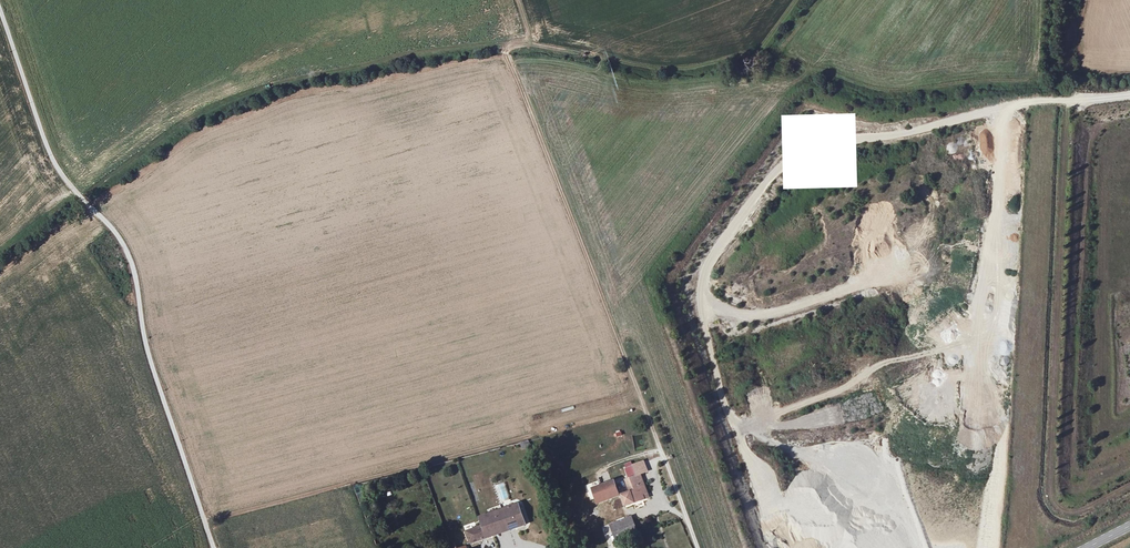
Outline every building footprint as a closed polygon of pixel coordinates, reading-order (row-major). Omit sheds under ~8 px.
[(1008,170),(1010,178),(1019,176),(1017,168),(1008,170)] [(923,229),(913,224),(906,237),(916,242),(923,229)] [(528,441),(520,443),(522,450),(531,447),(528,441)] [(643,462),(632,466),(636,475),(639,474),(640,475),(647,472),(643,462)] [(632,466),(625,469),(629,478),(636,475),(632,466)] [(643,500),(641,496),(638,488),(644,486),(640,475),(639,474),(636,475),(629,478),(625,479),(629,492),(634,503),(643,500)] [(613,481),(605,484),(610,497),(618,493),(613,481)] [(605,484),(599,486),(604,499),(610,497),(605,484)] [(599,486),(591,489),(596,502),(604,499),(599,486)] [(647,493),(644,486),(638,488),(641,496),(647,493)] [(585,492),(590,504),(596,502),(591,489),(585,492)] [(621,495),(625,506),(634,503),(629,492),(621,495)] [(508,526),(514,524),(516,528),(526,524),(517,503),(501,509),(508,526)] [(466,531),(470,544),(495,535),(493,531),(508,526),(501,509),(479,517),(482,526),(466,531)] [(630,517),(610,524),(615,539),(635,533),(630,517)] [(508,526),(493,531),(495,535),(509,530),(508,526)]
